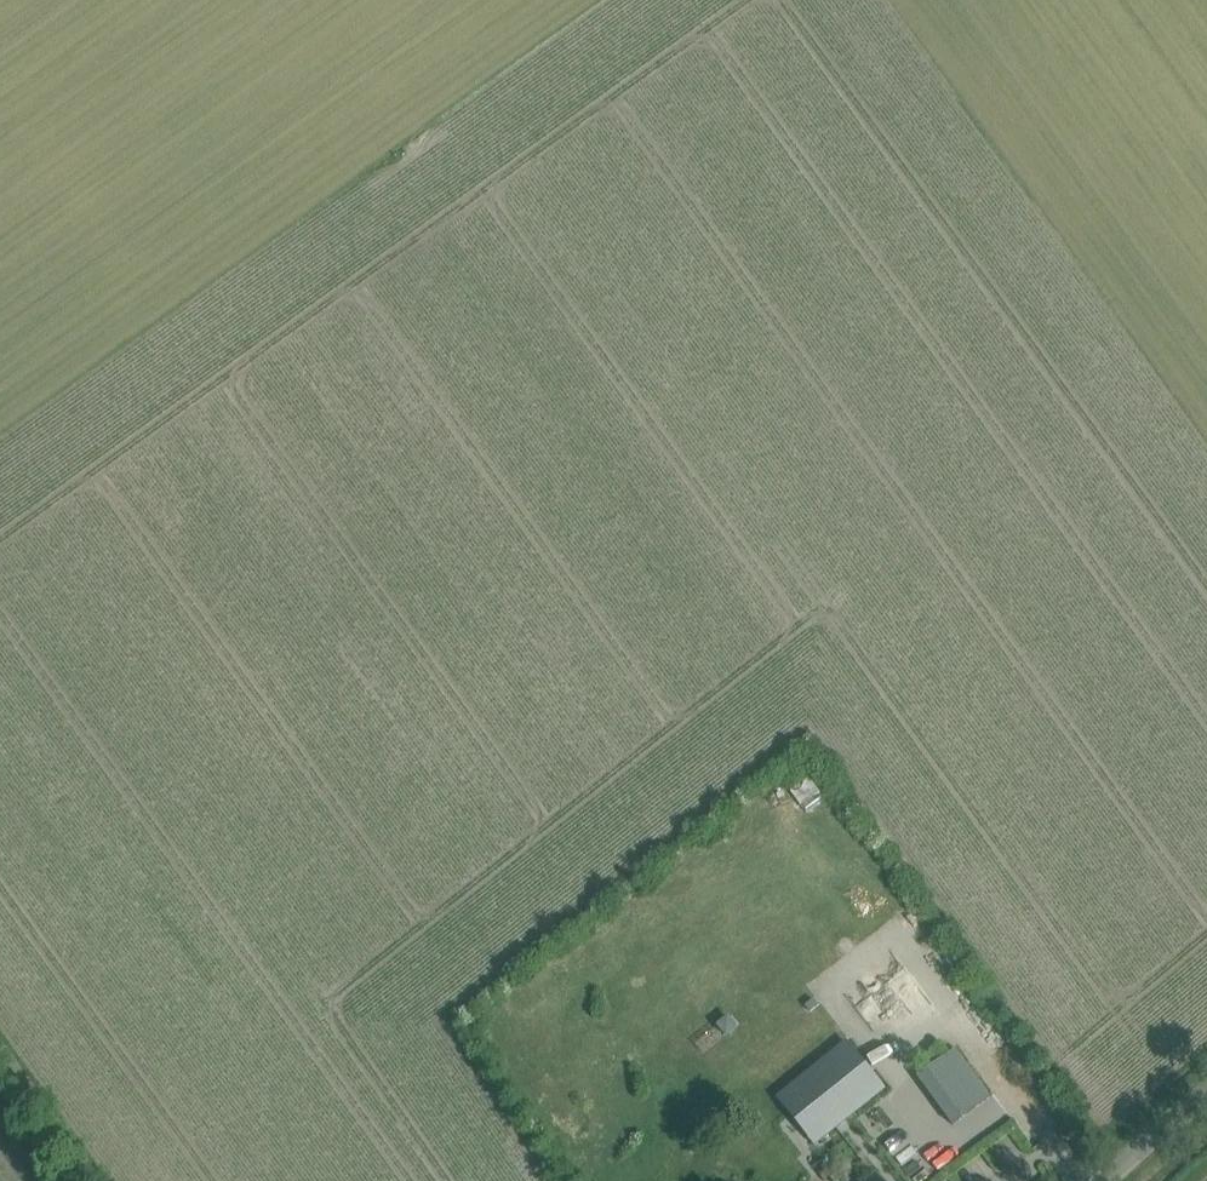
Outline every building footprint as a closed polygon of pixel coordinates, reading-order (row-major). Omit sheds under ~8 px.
[(847,1043),(776,1099),(797,1125),(810,1114),(826,1134),(883,1088),(847,1043)] [(918,1077),(953,1124),(991,1096),(956,1049),(918,1077)]
